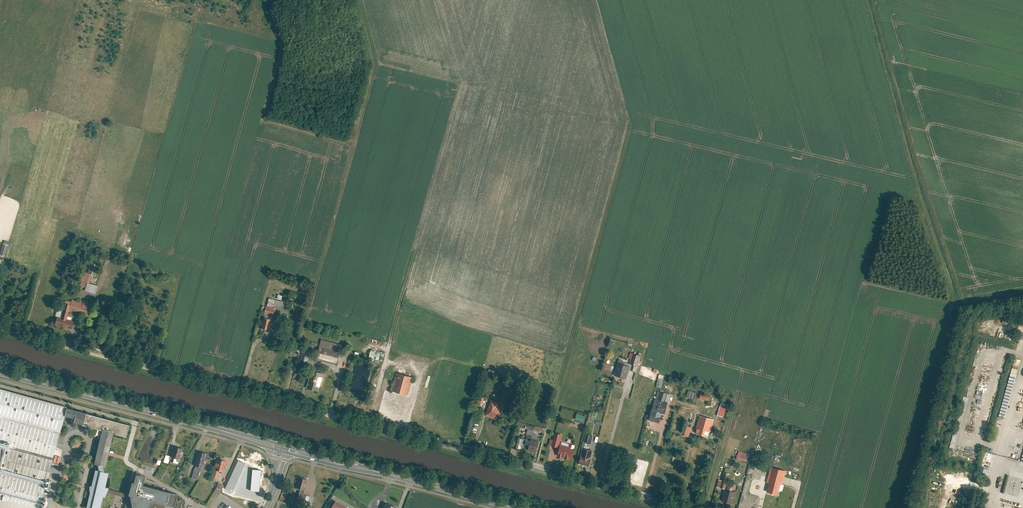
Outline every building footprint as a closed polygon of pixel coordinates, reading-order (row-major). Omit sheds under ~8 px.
[(0,250),(0,251),(0,255),(4,256),(9,242),(3,240),(0,248),(0,250)] [(88,273),(91,274),(95,276),(99,264),(91,262),(88,273)] [(88,273),(81,271),(79,280),(82,281),(88,283),(91,274),(88,273)] [(97,286),(88,283),(86,288),(85,290),(95,293),(97,286)] [(71,305),(71,306),(90,311),(92,305),(82,302),(72,300),(71,302),(70,305),(71,305)] [(62,310),(69,312),(69,311),(70,310),(71,306),(71,305),(70,305),(65,303),(64,303),(62,310)] [(263,318),(272,320),(275,308),(266,305),(265,312),(269,313),(268,315),(264,314),(263,318)] [(90,311),(71,306),(70,310),(89,315),(90,311)] [(57,317),(55,325),(71,329),(73,324),(72,323),(72,321),(66,319),(68,315),(70,316),(71,311),(69,311),(69,312),(62,310),(61,312),(60,318),(57,317)] [(272,320),(263,318),(261,328),(270,330),(272,320)] [(341,344),(321,339),(317,358),(337,363),(341,344)] [(381,352),(371,350),(369,357),(379,359),(381,352)] [(641,355),(630,352),(629,357),(631,358),(630,363),(633,364),(638,365),(641,355)] [(308,356),(302,354),(300,363),(306,365),(308,356)] [(629,365),(617,362),(614,375),(626,378),(629,365)] [(1018,369),(1013,367),(999,416),(1004,418),(1018,369)] [(323,373),(311,370),(309,377),(310,378),(307,389),(318,391),(323,373)] [(412,376),(396,372),(391,390),(407,395),(412,376)] [(0,389),(0,507),(39,507),(64,415),(66,408),(66,407),(0,389)] [(667,393),(658,390),(656,399),(665,401),(667,393)] [(697,392),(688,390),(686,398),(695,400),(697,392)] [(710,395),(701,392),(699,398),(709,401),(710,395)] [(499,402),(491,399),(485,415),(500,420),(505,407),(498,405),(499,402)] [(662,413),(664,413),(667,401),(665,401),(656,399),(654,404),(652,404),(648,420),(659,422),(662,413)] [(727,407),(720,405),(717,415),(724,417),(727,407)] [(66,408),(64,415),(74,418),(73,422),(74,422),(82,424),(82,425),(96,429),(96,430),(94,431),(95,433),(93,434),(94,437),(97,436),(97,437),(100,436),(94,464),(98,465),(99,470),(96,470),(92,486),(90,486),(90,492),(86,507),(100,507),(103,497),(105,498),(107,493),(108,488),(105,487),(109,473),(104,472),(103,466),(105,466),(113,433),(125,437),(129,425),(66,408)] [(596,415),(590,414),(588,421),(595,422),(596,415)] [(714,418),(699,415),(695,432),(710,436),(714,418)] [(532,435),(531,439),(539,441),(541,437),(537,436),(538,434),(532,433),(532,435)] [(561,434),(555,433),(552,446),(558,447),(561,434)] [(592,435),(586,433),(584,441),(591,442),(592,435)] [(539,441),(531,439),(528,450),(536,452),(539,441)] [(558,456),(571,459),(574,445),(570,444),(569,448),(560,446),(558,456)] [(177,464),(181,449),(173,447),(170,457),(174,458),(172,463),(177,464)] [(592,450),(582,447),(578,463),(589,465),(592,450)] [(749,453),(739,450),(737,459),(747,461),(749,453)] [(207,454),(198,451),(194,466),(202,468),(204,460),(206,461),(207,454)] [(226,461),(216,459),(212,477),(217,479),(219,471),(223,472),(224,469),(225,469),(226,465),(224,465),(226,461)] [(785,471),(771,467),(767,481),(769,482),(767,490),(777,493),(780,483),(782,483),(785,471)] [(200,471),(194,469),(192,478),(197,480),(200,471)] [(726,488),(729,473),(723,472),(721,479),(719,479),(717,486),(726,488)] [(107,493),(121,496),(125,507),(162,507),(163,505),(172,507),(177,494),(138,483),(141,475),(133,473),(130,473),(128,482),(125,481),(123,490),(109,486),(108,488),(107,493)] [(308,479),(299,477),(296,488),(300,489),(305,490),(308,479)] [(218,483),(215,489),(221,491),(224,485),(218,483)] [(735,492),(724,489),(721,501),(732,504),(735,492)]
